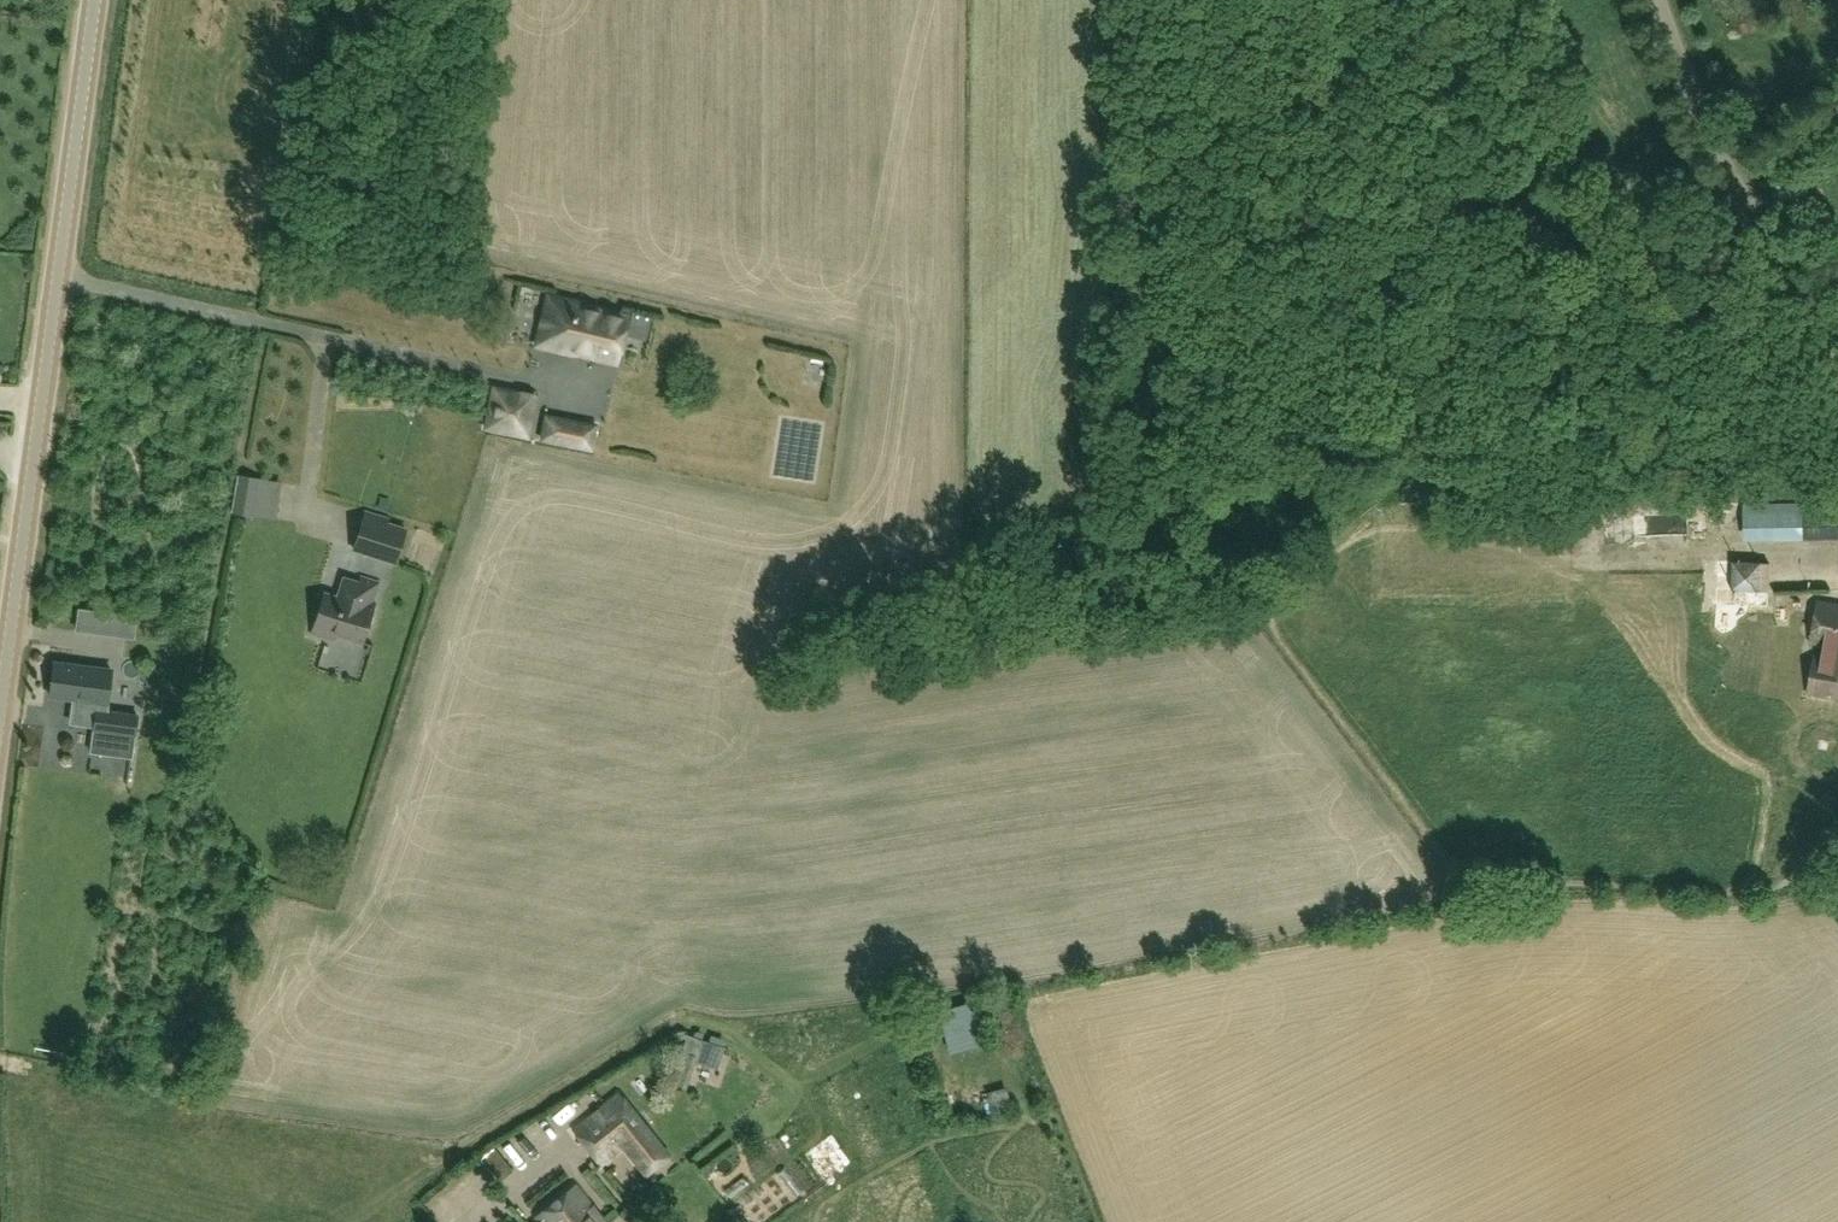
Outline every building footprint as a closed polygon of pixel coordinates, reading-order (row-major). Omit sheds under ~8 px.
[(551,295),(539,343),(617,362),(628,314),(551,295)] [(529,435),(537,394),(495,386),(487,427),(529,435)] [(544,438),(592,448),(597,424),(548,414),(544,438)] [(231,513),(254,517),(261,479),(238,474),(231,513)] [(387,522),(388,518),(367,511),(355,548),(396,561),(407,528),(387,522)] [(1726,583),(1742,585),(1746,559),(1730,557),(1726,583)] [(325,592),(313,631),(334,638),(336,633),(363,641),(376,602),(373,601),(379,582),(362,576),(360,582),(345,577),(339,597),(325,592)] [(1811,643),(1825,646),(1837,648),(1837,606),(1818,603),(1811,643)] [(1721,612),(1720,628),(1730,628),(1731,613),(1721,612)] [(1825,646),(1823,658),(1816,656),(1809,694),(1837,699),(1837,648),(1825,646)] [(55,662),(51,695),(79,699),(76,718),(95,721),(91,750),(132,756),(138,713),(107,709),(113,669),(91,667),(91,666),(55,662)] [(681,1051),(671,1083),(686,1088),(697,1056),(681,1051)] [(576,1129),(603,1163),(626,1145),(639,1162),(662,1144),(621,1093),(576,1129)] [(576,1184),(537,1215),(541,1220),(539,1221),(607,1221),(576,1184)]
